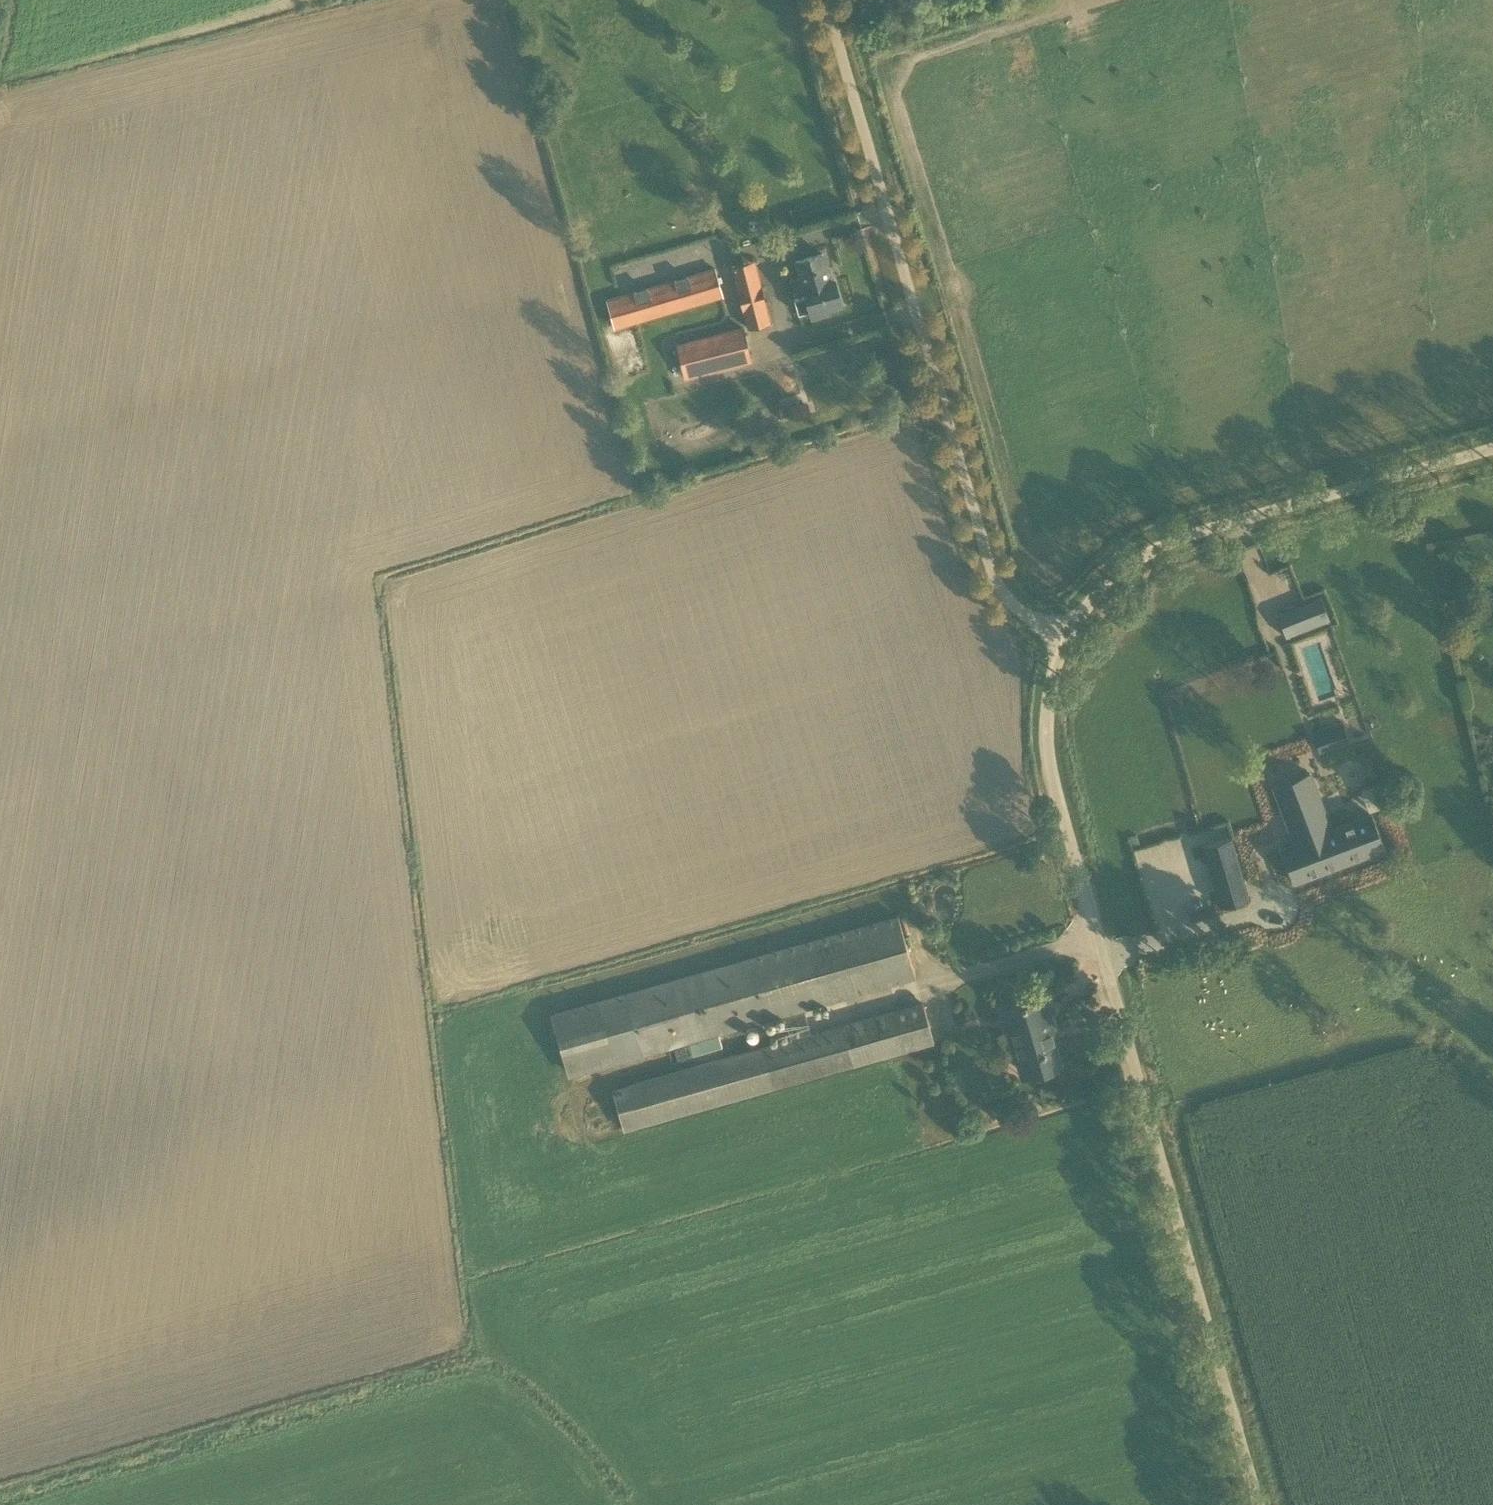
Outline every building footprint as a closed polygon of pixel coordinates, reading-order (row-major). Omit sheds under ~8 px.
[(830,280),(823,253),(798,262),(805,287),(803,288),(806,297),(795,300),(799,314),(811,310),(813,316),(831,311),(830,308),(842,304),(835,279),(830,280)] [(749,328),(770,323),(753,262),(733,268),(749,328)] [(615,327),(721,296),(714,270),(607,301),(615,327)] [(684,379),(751,361),(743,329),(676,347),(684,379)] [(795,405),(798,417),(811,413),(808,402),(795,405)] [(1321,595),(1276,613),(1286,639),(1331,621),(1321,595)] [(1328,833),(1307,775),(1276,787),(1296,845),(1280,851),(1294,882),(1384,848),(1372,816),(1328,833)] [(1232,839),(1205,847),(1222,907),(1249,899),(1232,839)] [(565,1077),(574,1075),(583,1072),(641,1055),(688,1042),(691,1053),(721,1045),(718,1033),(784,1014),(791,1042),(613,1093),(624,1131),(917,1046),(933,1041),(923,1005),(811,1038),(802,1007),(915,975),(905,939),(898,917),(624,996),(596,1002),(547,1016),(565,1077)] [(1061,1067),(1051,1032),(1055,1031),(1046,998),(1003,1011),(1013,1045),(1019,1044),(1029,1076),(1061,1067)]
